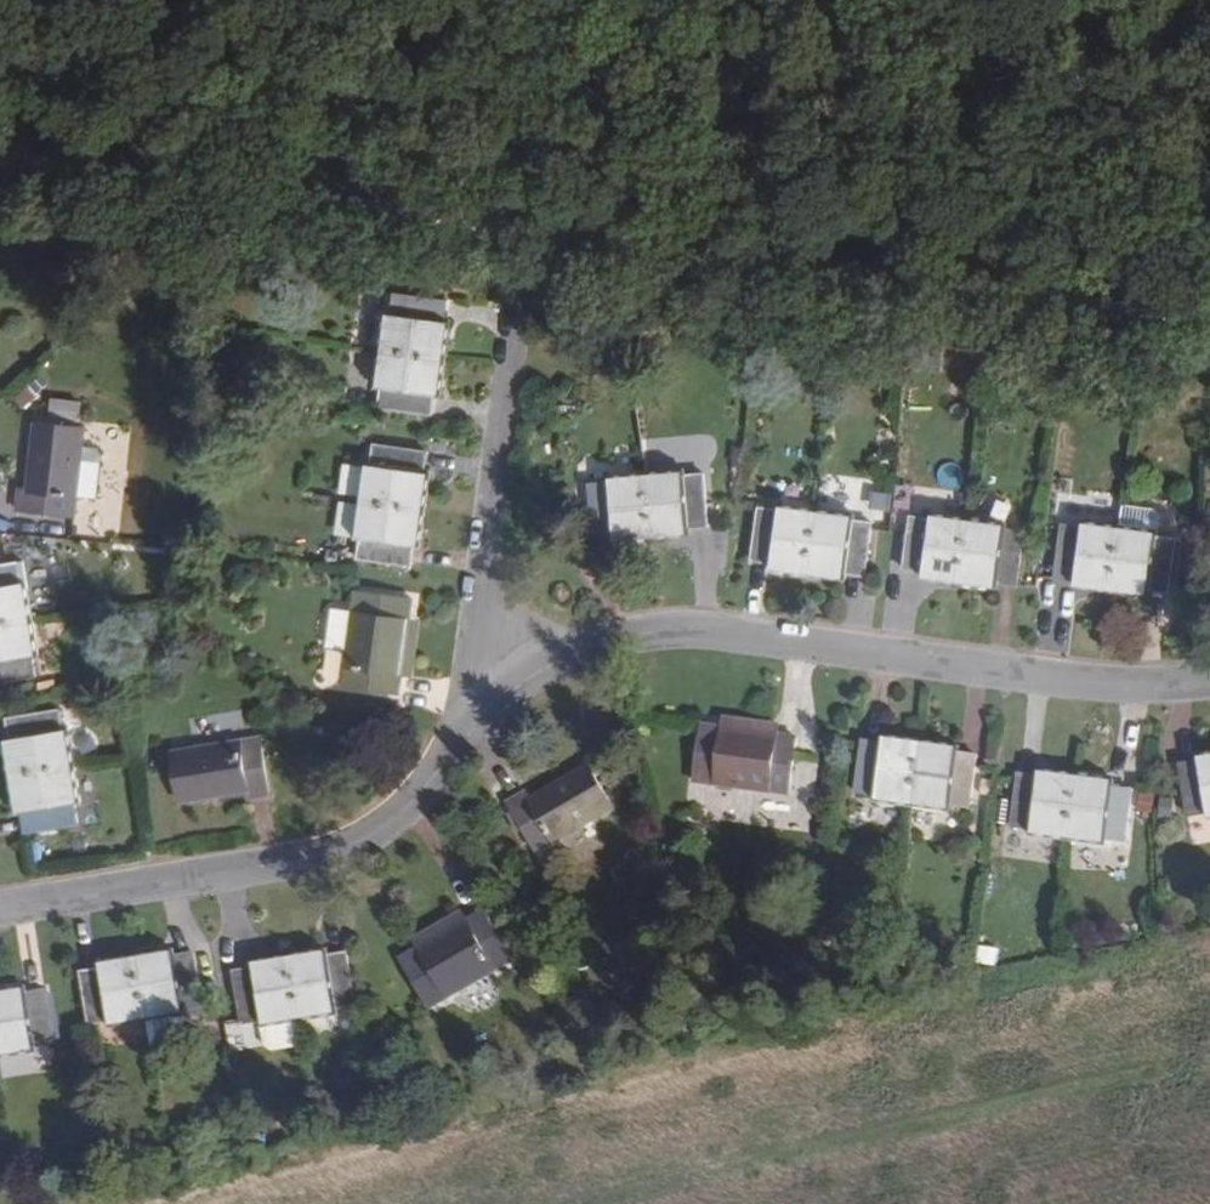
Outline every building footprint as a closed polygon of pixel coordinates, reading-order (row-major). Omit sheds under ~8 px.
[(173,273),(165,263),(152,274),(160,284),(173,273)] [(391,313),(387,312),(382,348),(445,357),(450,322),(446,321),(449,299),(393,291),(391,313)] [(858,356),(860,344),(843,341),(841,354),(858,356)] [(440,393),(445,357),(382,348),(377,385),(381,386),(379,408),(433,414),(436,393),(440,393)] [(922,366),(925,351),(915,349),(913,365),(922,366)] [(39,483),(29,482),(26,506),(84,514),(87,494),(93,446),(96,423),(48,417),(39,483)] [(370,465),(367,464),(362,499),(424,509),(430,472),(425,472),(429,449),(373,442),(370,465)] [(93,446),(87,494),(107,497),(112,455),(107,448),(93,446)] [(684,474),(683,470),(645,473),(651,536),(688,533),(688,529),(710,526),(705,472),(684,474)] [(616,539),(651,536),(645,473),(610,477),(611,481),(589,482),(592,537),(615,535),(616,539)] [(416,543),(419,544),(424,509),(362,499),(357,536),(360,537),(358,558),(412,565),(416,543)] [(773,563),(773,567),(808,572),(817,510),(781,505),(780,509),(758,506),(751,560),(773,563)] [(852,518),(852,514),(817,510),(808,572),(843,577),(845,573),(867,576),(874,522),(852,518)] [(924,575),(959,580),(968,518),(933,513),(932,517),(910,514),(902,569),(924,571),(924,575)] [(1003,527),(1004,523),(968,518),(959,580),(996,585),(997,581),(1018,585),(1026,529),(1003,527)] [(1081,525),(1062,522),(1054,577),(1074,580),(1073,586),(1111,590),(1120,524),(1081,519),(1081,525)] [(1159,535),(1160,528),(1120,524),(1111,590),(1150,595),(1151,589),(1170,592),(1178,538),(1159,535)] [(33,619),(23,560),(0,564),(0,624),(33,619)] [(400,693),(403,675),(410,617),(413,596),(357,589),(348,650),(343,686),(400,693)] [(327,647),(348,650),(353,612),(332,609),(327,647)] [(415,676),(423,619),(410,617),(403,675),(415,676)] [(37,676),(34,654),(39,653),(33,619),(0,624),(0,682),(37,676)] [(10,739),(6,739),(12,775),(74,763),(69,729),(64,730),(61,707),(6,716),(10,739)] [(781,722),(723,715),(722,727),(780,735),(781,722)] [(791,795),(798,738),(780,735),(722,727),(701,724),(694,781),(791,795)] [(272,794),(263,737),(171,752),(179,800),(242,789),(244,799),(272,794)] [(877,800),(912,805),(920,742),(885,737),(885,741),(862,738),(855,794),(877,797),(877,800)] [(957,752),(957,748),(920,742),(912,805),(949,810),(950,807),(971,810),(978,754),(957,752)] [(1209,816),(1209,752),(1198,754),(1199,756),(1178,760),(1187,816),(1209,812),(1209,816)] [(76,801),(80,801),(74,763),(12,775),(18,812),(22,811),(25,833),(79,823),(76,801)] [(527,791),(507,803),(537,855),(617,809),(590,763),(531,798),(527,791)] [(1040,776),(1018,773),(1010,827),(1033,831),(1032,834),(1068,839),(1076,777),(1040,772),(1040,776)] [(1112,785),(1112,781),(1076,777),(1068,839),(1104,844),(1104,840),(1126,844),(1133,788),(1112,785)] [(484,910),(468,919),(416,949),(399,959),(429,1010),(513,961),(484,910)] [(462,910),(411,939),(416,949),(468,919),(462,910)] [(173,955),(173,952),(136,959),(147,1020),(183,1014),(182,1010),(204,1007),(195,952),(173,955)] [(328,956),(326,953),(291,959),(300,1020),(337,1014),(336,1010),(357,1006),(348,952),(328,956)] [(100,968),(79,971),(88,1026),(111,1023),(111,1027),(147,1020),(136,959),(100,965),(100,968)] [(264,1026),(300,1020),(291,959),(253,965),(254,968),(233,971),(241,1026),(263,1022),(264,1026)] [(25,989),(0,993),(0,1057),(34,1051),(35,1048),(54,1045),(47,989),(25,992),(25,989)] [(187,1039),(183,1014),(147,1020),(151,1044),(187,1039)] [(304,1044),(300,1020),(264,1026),(267,1044),(273,1049),(304,1044)] [(693,1023),(676,1026),(679,1040),(696,1037),(693,1023)] [(35,1051),(2,1057),(6,1077),(39,1071),(35,1051)]
